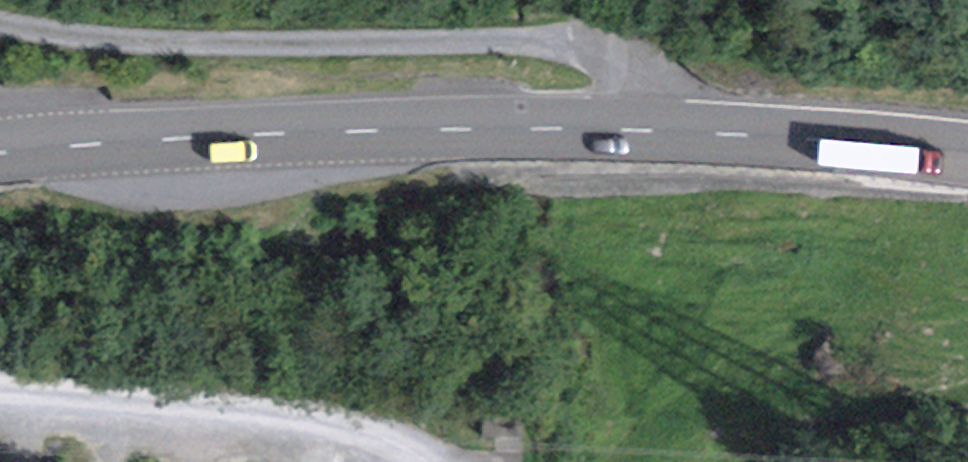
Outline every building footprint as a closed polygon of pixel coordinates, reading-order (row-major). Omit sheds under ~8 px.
[(524,437),(524,414),(484,413),(484,437),(524,437)]
